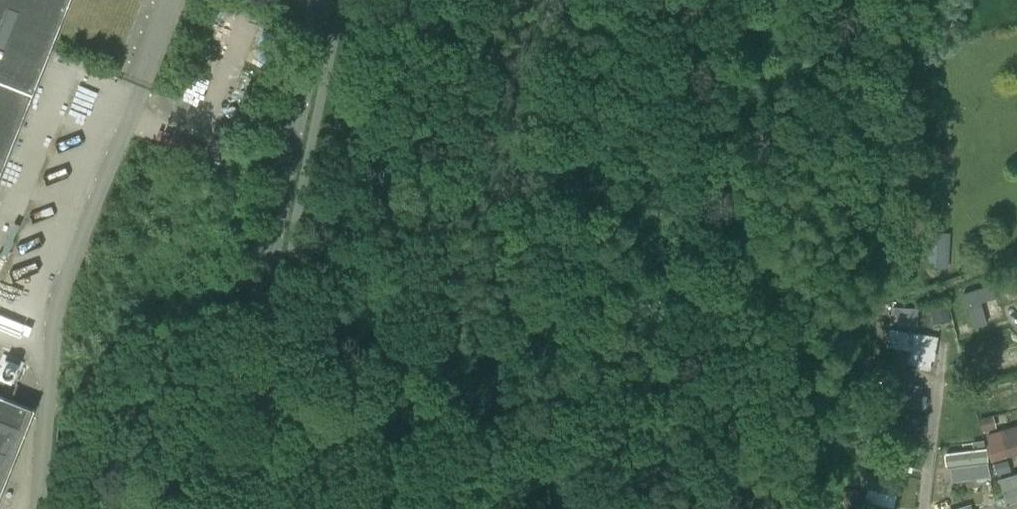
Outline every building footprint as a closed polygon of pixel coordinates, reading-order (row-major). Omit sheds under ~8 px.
[(51,48),(52,45),(70,0),(0,0),(0,175),(51,48)] [(948,268),(949,251),(925,249),(924,267),(948,268)] [(999,286),(1005,304),(1016,300),(1016,291),(1014,281),(999,286)] [(993,285),(963,293),(973,328),(987,324),(981,302),(997,298),(993,285)] [(947,305),(930,308),(934,325),(950,322),(947,305)] [(891,307),(890,324),(917,326),(917,308),(891,307)] [(967,326),(958,328),(960,336),(969,334),(967,326)] [(888,328),(885,348),(896,350),(896,348),(907,350),(905,362),(921,365),(923,359),(931,360),(934,361),(938,336),(916,333),(888,328)] [(985,375),(1016,366),(1013,354),(1006,357),(1003,347),(983,353),(986,362),(981,363),(981,362),(964,367),(969,384),(986,379),(985,375)] [(883,387),(880,401),(922,411),(925,396),(919,395),(921,386),(901,382),(899,390),(883,387)] [(35,410),(0,396),(0,496),(35,410)] [(874,401),(872,416),(885,418),(888,404),(874,401)] [(993,415),(979,419),(982,432),(996,428),(993,415)] [(989,461),(1016,453),(1016,424),(983,434),(986,444),(984,444),(989,461)] [(868,431),(866,440),(874,441),(876,432),(868,431)] [(920,446),(915,445),(916,440),(884,433),(880,451),(918,459),(920,446)] [(982,440),(972,441),(973,449),(946,452),(948,467),(985,462),(982,440)] [(866,448),(862,467),(871,469),(875,450),(866,448)] [(1007,460),(994,464),(997,475),(1010,471),(1007,460)] [(865,472),(862,486),(898,494),(901,492),(903,483),(901,480),(865,472)] [(999,480),(1006,505),(1016,502),(1016,475),(999,480)] [(845,508),(857,508),(855,490),(842,492),(845,508)]
